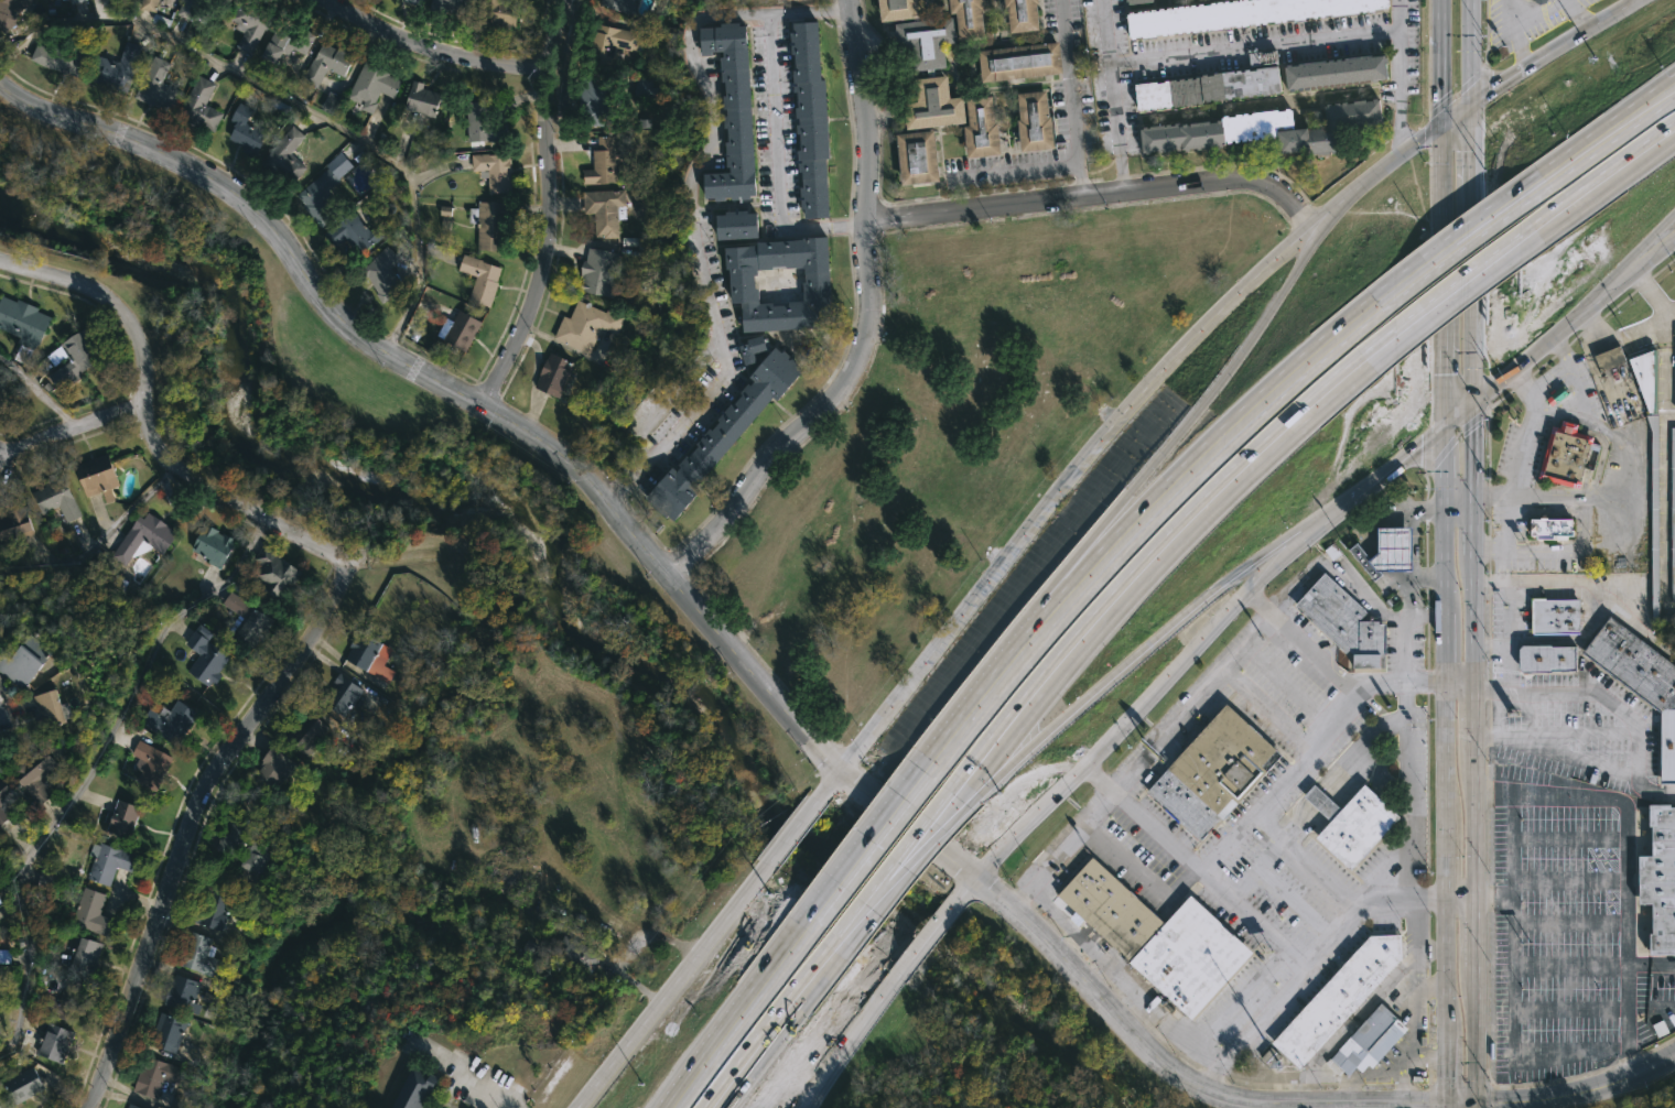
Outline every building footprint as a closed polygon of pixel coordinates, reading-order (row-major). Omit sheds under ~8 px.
[(2,32),(0,28),(0,0),(20,0),(12,4),(21,20),(2,32)] [(139,8),(141,0),(158,0),(154,11),(139,8)] [(176,13),(182,0),(208,0),(205,6),(199,3),(195,13),(206,18),(204,23),(193,19),(192,21),(176,13)] [(229,19),(239,0),(244,0),(271,14),(251,54),(236,46),(246,28),(229,19)] [(431,4),(432,0),(471,0),(465,17),(431,4)] [(478,23),(482,0),(501,0),(500,2),(519,4),(515,30),(478,23)] [(599,4),(601,0),(633,0),(627,15),(599,4)] [(879,23),(877,0),(914,0),(917,19),(879,23)] [(950,14),(948,0),(982,0),(983,10),(981,11),(984,36),(958,40),(954,13),(950,14)] [(1003,7),(1002,0),(1037,0),(1037,3),(1035,3),(1038,30),(1009,33),(1006,7),(1003,7)] [(1124,12),(1226,0),(1385,0),(1386,8),(1269,21),(1127,37),(1124,12)] [(952,17),(954,43),(941,44),(944,67),(910,72),(906,40),(895,41),(893,24),(952,17)] [(314,37),(305,55),(291,47),(288,55),(282,52),(275,64),(261,56),(281,18),(315,35),(314,37)] [(819,21),(830,217),(806,219),(801,209),(791,32),(795,22),(819,21)] [(641,34),(637,53),(616,48),(614,59),(588,54),(596,23),(641,34)] [(747,25),(758,196),(705,199),(704,174),(731,172),(730,156),(723,53),(702,54),(700,29),(747,25)] [(86,54),(87,55),(80,78),(45,67),(29,59),(36,44),(66,54),(72,35),(89,41),(86,54)] [(141,46),(127,93),(89,82),(98,55),(119,62),(125,41),(141,46)] [(1003,80),(981,83),(976,51),(1057,41),(1060,74),(1003,80)] [(322,43),(336,50),(337,47),(354,55),(343,76),(327,68),(316,88),(302,80),(322,43)] [(1276,51),(1282,94),(1139,110),(1137,84),(1252,70),(1250,53),(1276,51)] [(1382,54),(1385,79),(1320,87),(1286,90),(1283,66),(1382,54)] [(181,91),(170,115),(133,97),(153,55),(170,63),(161,82),(181,91)] [(403,83),(396,99),(380,91),(375,102),(377,104),(371,113),(360,108),(365,101),(361,99),(359,104),(347,97),(364,63),(403,83)] [(623,109),(595,129),(569,94),(596,74),(623,109)] [(221,113),(209,135),(175,118),(198,75),(215,84),(205,105),(221,113)] [(943,76),(947,99),(959,97),(960,109),(963,108),(962,100),(988,97),(991,123),(994,123),(997,155),(964,159),(960,127),(965,126),(964,113),(961,115),(962,123),(904,130),(900,104),(914,101),(910,79),(943,76)] [(653,99),(655,80),(635,78),(633,97),(653,99)] [(440,94),(433,118),(404,109),(412,80),(423,84),(421,88),(440,94)] [(1044,89),(1046,116),(1049,116),(1052,148),(1019,152),(1015,119),(1017,119),(1015,93),(1044,89)] [(335,117),(343,99),(328,92),(320,110),(335,117)] [(1380,98),(1380,100),(1382,100),(1384,123),(1339,129),(1341,145),(1336,146),(1336,150),(1316,152),(1315,149),(1283,153),(1279,131),(1328,127),(1327,121),(1311,122),(1310,118),(1305,119),(1304,111),(1325,108),(1325,106),(1329,106),(1328,104),(1333,102),(1333,105),(1336,105),(1336,102),(1341,101),(1341,104),(1343,104),(1343,101),(1349,101),(1349,102),(1354,102),(1354,100),(1368,98),(1369,100),(1380,98)] [(490,110),(491,123),(507,122),(508,141),(501,142),(501,145),(493,146),(493,149),(468,151),(465,102),(489,100),(490,110)] [(245,122),(255,128),(257,123),(269,131),(253,157),(241,150),(244,146),(221,133),(240,102),(252,110),(245,122)] [(1292,108),(1292,110),(1294,110),(1296,124),(1278,127),(1279,135),(1247,140),(1249,141),(1243,142),(1243,140),(1241,140),(1242,144),(1238,144),(1238,140),(1234,140),(1234,142),(1224,141),(1224,146),(1210,145),(1210,149),(1207,150),(1206,146),(1202,146),(1202,149),(1200,150),(1199,148),(1181,151),(1181,149),(1178,149),(1178,151),(1166,152),(1166,150),(1163,150),(1163,153),(1145,155),(1143,129),(1145,129),(1145,127),(1148,126),(1149,128),(1150,127),(1165,124),(1165,127),(1167,127),(1167,123),(1171,123),(1171,126),(1181,122),(1181,127),(1184,126),(1184,123),(1188,123),(1188,126),(1190,126),(1190,123),(1210,121),(1210,123),(1219,122),(1219,120),(1223,119),(1225,116),(1230,115),(1231,117),(1238,117),(1238,115),(1243,113),(1243,116),(1245,116),(1245,112),(1250,112),(1250,115),(1254,113),(1253,112),(1279,110),(1279,111),(1287,110),(1287,109),(1292,108)] [(303,163),(306,166),(293,181),(275,165),(269,173),(259,163),(292,124),(304,135),(290,152),(303,163)] [(908,184),(900,185),(894,134),(931,130),(938,181),(908,184)] [(617,135),(618,149),(629,149),(629,161),(625,161),(626,169),(619,170),(619,183),(584,184),(584,170),(593,170),(592,151),(597,151),(597,135),(617,135)] [(487,154),(487,155),(510,154),(511,192),(488,193),(487,171),(472,172),(471,154),(487,154)] [(339,181),(323,195),(333,206),(316,220),(295,196),(300,192),(295,187),(303,182),(306,186),(328,167),(339,181)] [(625,206),(626,219),(618,219),(619,238),(595,239),(594,213),(583,213),(582,192),(625,189),(625,206)] [(498,202),(508,203),(508,238),(505,238),(505,252),(477,252),(477,224),(468,224),(468,208),(477,208),(477,202),(498,202)] [(355,213),(369,230),(375,226),(383,237),(358,257),(345,240),(335,248),(324,233),(353,209),(355,213)] [(747,210),(747,214),(758,213),(759,238),(718,240),(716,215),(726,215),(725,211),(736,211),(736,214),(738,214),(738,210),(747,210)] [(826,236),(833,326),(744,333),(742,303),(732,304),(730,269),(726,270),(724,248),(758,245),(758,241),(826,236)] [(391,268),(407,292),(391,301),(390,298),(381,304),(376,294),(377,293),(367,276),(365,278),(363,274),(364,267),(386,246),(400,259),(391,268)] [(619,254),(614,279),(617,279),(614,298),(580,291),(583,275),(580,275),(583,261),(585,261),(588,248),(619,254)] [(497,287),(490,308),(467,301),(475,276),(457,271),(463,254),(501,267),(496,282),(498,283),(497,287)] [(19,338),(0,330),(0,298),(1,295),(15,302),(17,300),(37,308),(36,312),(51,317),(40,340),(37,339),(33,351),(31,350),(24,365),(13,359),(20,345),(17,344),(19,338)] [(577,301),(605,313),(607,309),(625,317),(617,335),(601,327),(588,355),(553,338),(563,316),(569,318),(577,301)] [(458,309),(480,323),(465,352),(442,340),(447,330),(441,327),(445,318),(452,322),(458,309)] [(82,378),(68,387),(65,382),(55,388),(47,376),(68,361),(58,345),(84,328),(104,357),(78,373),(82,378)] [(757,363),(747,367),(741,347),(748,345),(747,340),(763,335),(768,350),(754,355),(757,363)] [(1629,362),(1602,372),(1596,356),(1622,346),(1629,362)] [(1657,413),(1652,413),(1630,356),(1655,347),(1656,350),(1657,413)] [(776,348),(803,371),(674,522),(647,498),(776,348)] [(574,362),(559,398),(534,388),(549,352),(574,362)] [(1661,623),(1653,623),(1652,431),(1647,415),(1660,415),(1661,623)] [(1581,427),(1579,428),(1578,433),(1596,437),(1595,444),(1601,445),(1600,452),(1591,449),(1588,463),(1593,464),(1591,469),(1588,468),(1582,490),(1539,479),(1548,438),(1550,439),(1554,425),(1561,427),(1564,421),(1580,425),(1581,427)] [(88,497),(85,498),(74,465),(107,454),(118,486),(88,497)] [(61,475),(79,515),(65,523),(57,507),(40,514),(30,493),(46,486),(44,482),(61,475)] [(11,537),(0,540),(0,516),(24,507),(32,534),(12,541),(11,537)] [(147,513),(176,533),(162,555),(152,548),(129,556),(122,566),(109,557),(138,517),(142,520),(147,513)] [(1573,518),(1571,529),(1575,529),(1575,534),(1566,534),(1566,537),(1538,537),(1538,533),(1527,533),(1527,528),(1531,528),(1531,524),(1526,524),(1526,518),(1573,518)] [(220,534),(221,533),(235,541),(219,571),(206,563),(207,561),(191,551),(205,524),(218,532),(217,533),(220,534)] [(1409,525),(1409,569),(1379,569),(1380,573),(1373,578),(1347,547),(1354,541),(1369,557),(1376,552),(1375,526),(1409,525)] [(294,589),(289,597),(285,595),(280,601),(260,588),(262,586),(249,577),(259,562),(253,558),(263,545),(301,571),(292,584),(296,587),(294,589)] [(1381,622),(1381,624),(1386,624),(1385,670),(1357,670),(1355,655),(1351,651),(1348,654),(1296,607),(1326,574),(1369,612),(1360,621),(1381,622)] [(221,604),(243,619),(252,607),(230,592),(221,604)] [(1547,599),(1581,600),(1581,636),(1535,636),(1535,599),(1547,599)] [(251,606),(272,621),(264,631),(269,634),(261,645),(258,642),(252,650),(227,631),(238,616),(242,619),(251,606)] [(1664,616),(1674,616),(1674,624),(1664,624),(1664,616)] [(1612,618),(1674,666),(1674,785),(1664,785),(1664,714),(1585,653),(1612,618)] [(220,676),(214,685),(210,683),(207,687),(186,672),(198,654),(184,644),(199,623),(217,636),(210,644),(228,656),(216,673),(220,676)] [(360,631),(392,649),(383,665),(396,672),(390,683),(346,659),(350,649),(348,648),(354,638),(356,640),(360,631)] [(22,691),(0,671),(0,656),(4,651),(9,655),(28,634),(52,655),(22,691)] [(1554,647),(1555,648),(1579,648),(1579,671),(1526,673),(1522,670),(1522,650),(1525,647),(1554,647)] [(428,682),(436,664),(426,659),(418,677),(428,682)] [(363,691),(343,718),(320,702),(327,689),(329,692),(334,685),(333,683),(338,674),(363,691)] [(66,725),(39,734),(33,716),(39,714),(34,697),(56,691),(66,725)] [(176,700),(197,715),(176,747),(140,723),(149,709),(158,715),(162,708),(170,713),(176,700)] [(1245,702),(1266,720),(1256,731),(1285,757),(1225,823),(1222,819),(1201,844),(1147,794),(1228,705),(1235,713),(1245,702)] [(322,737),(309,754),(285,737),(306,709),(329,726),(322,737)] [(165,774),(155,793),(134,782),(140,772),(133,769),(139,759),(131,756),(139,740),(173,759),(165,774)] [(296,762),(285,776),(282,773),(272,789),(253,774),(260,764),(258,763),(271,743),(296,762)] [(40,805),(37,807),(10,773),(42,746),(58,765),(40,781),(51,795),(40,805)] [(8,838),(0,830),(0,779),(17,797),(2,810),(19,828),(8,838)] [(1384,803),(1397,816),(1349,869),(1314,836),(1329,819),(1300,793),(1311,782),(1338,807),(1362,782),(1384,803)] [(142,810),(130,840),(106,830),(108,823),(104,821),(107,811),(111,813),(117,800),(142,810)] [(1669,810),(1674,809),(1674,953),(1649,953),(1649,932),(1652,932),(1652,902),(1639,902),(1639,854),(1652,854),(1652,827),(1649,827),(1649,805),(1669,805),(1669,810)] [(249,825),(237,856),(216,848),(228,817),(249,825)] [(99,841),(137,855),(130,871),(116,866),(109,886),(87,878),(95,857),(88,855),(93,843),(98,845),(99,841)] [(270,852),(262,872),(252,868),(251,870),(242,867),(244,865),(240,863),(248,844),(270,852)] [(1158,916),(1165,922),(1191,894),(1255,953),(1193,1019),(1088,920),(1080,928),(1069,917),(1076,911),(1059,894),(1093,856),(1158,916)] [(38,888),(54,890),(56,875),(41,872),(38,888)] [(108,934),(71,922),(83,886),(106,894),(99,913),(114,919),(108,934)] [(234,898),(221,931),(191,921),(198,900),(201,901),(206,888),(234,898)] [(223,960),(217,978),(179,964),(191,931),(212,938),(209,945),(216,947),(213,957),(223,960)] [(79,935),(102,943),(91,976),(67,967),(71,957),(68,956),(71,949),(66,947),(72,933),(79,935)] [(564,933),(599,954),(586,974),(552,953),(564,933)] [(1403,957),(1303,1068),(1274,1042),(1301,1011),(1304,1013),(1317,998),(1315,996),(1371,935),(1403,933),(1403,957)] [(535,946),(526,940),(519,952),(528,957),(535,946)] [(9,963),(9,953),(0,952),(0,963),(9,963)] [(203,999),(198,1010),(192,1008),(190,1013),(163,1003),(174,973),(201,982),(195,997),(203,999)] [(85,999),(76,1024),(54,1015),(34,1002),(42,989),(60,1000),(66,978),(89,986),(85,999)] [(1406,1032),(1382,1062),(1370,1052),(1352,1074),(1332,1057),(1352,1034),(1354,1035),(1382,1002),(1411,1026),(1406,1032)] [(191,1033),(187,1044),(180,1042),(175,1053),(148,1044),(159,1011),(184,1020),(181,1031),(191,1033)] [(69,1046),(68,1047),(66,1046),(60,1063),(34,1053),(47,1021),(75,1032),(69,1046)] [(182,1067),(177,1084),(162,1079),(155,1099),(131,1091),(143,1055),(182,1067)] [(45,1088),(17,1104),(3,1080),(32,1065),(45,1088)] [(432,1088),(421,1107),(390,1107),(413,1066),(439,1080),(434,1088),(434,1089),(432,1088)]
